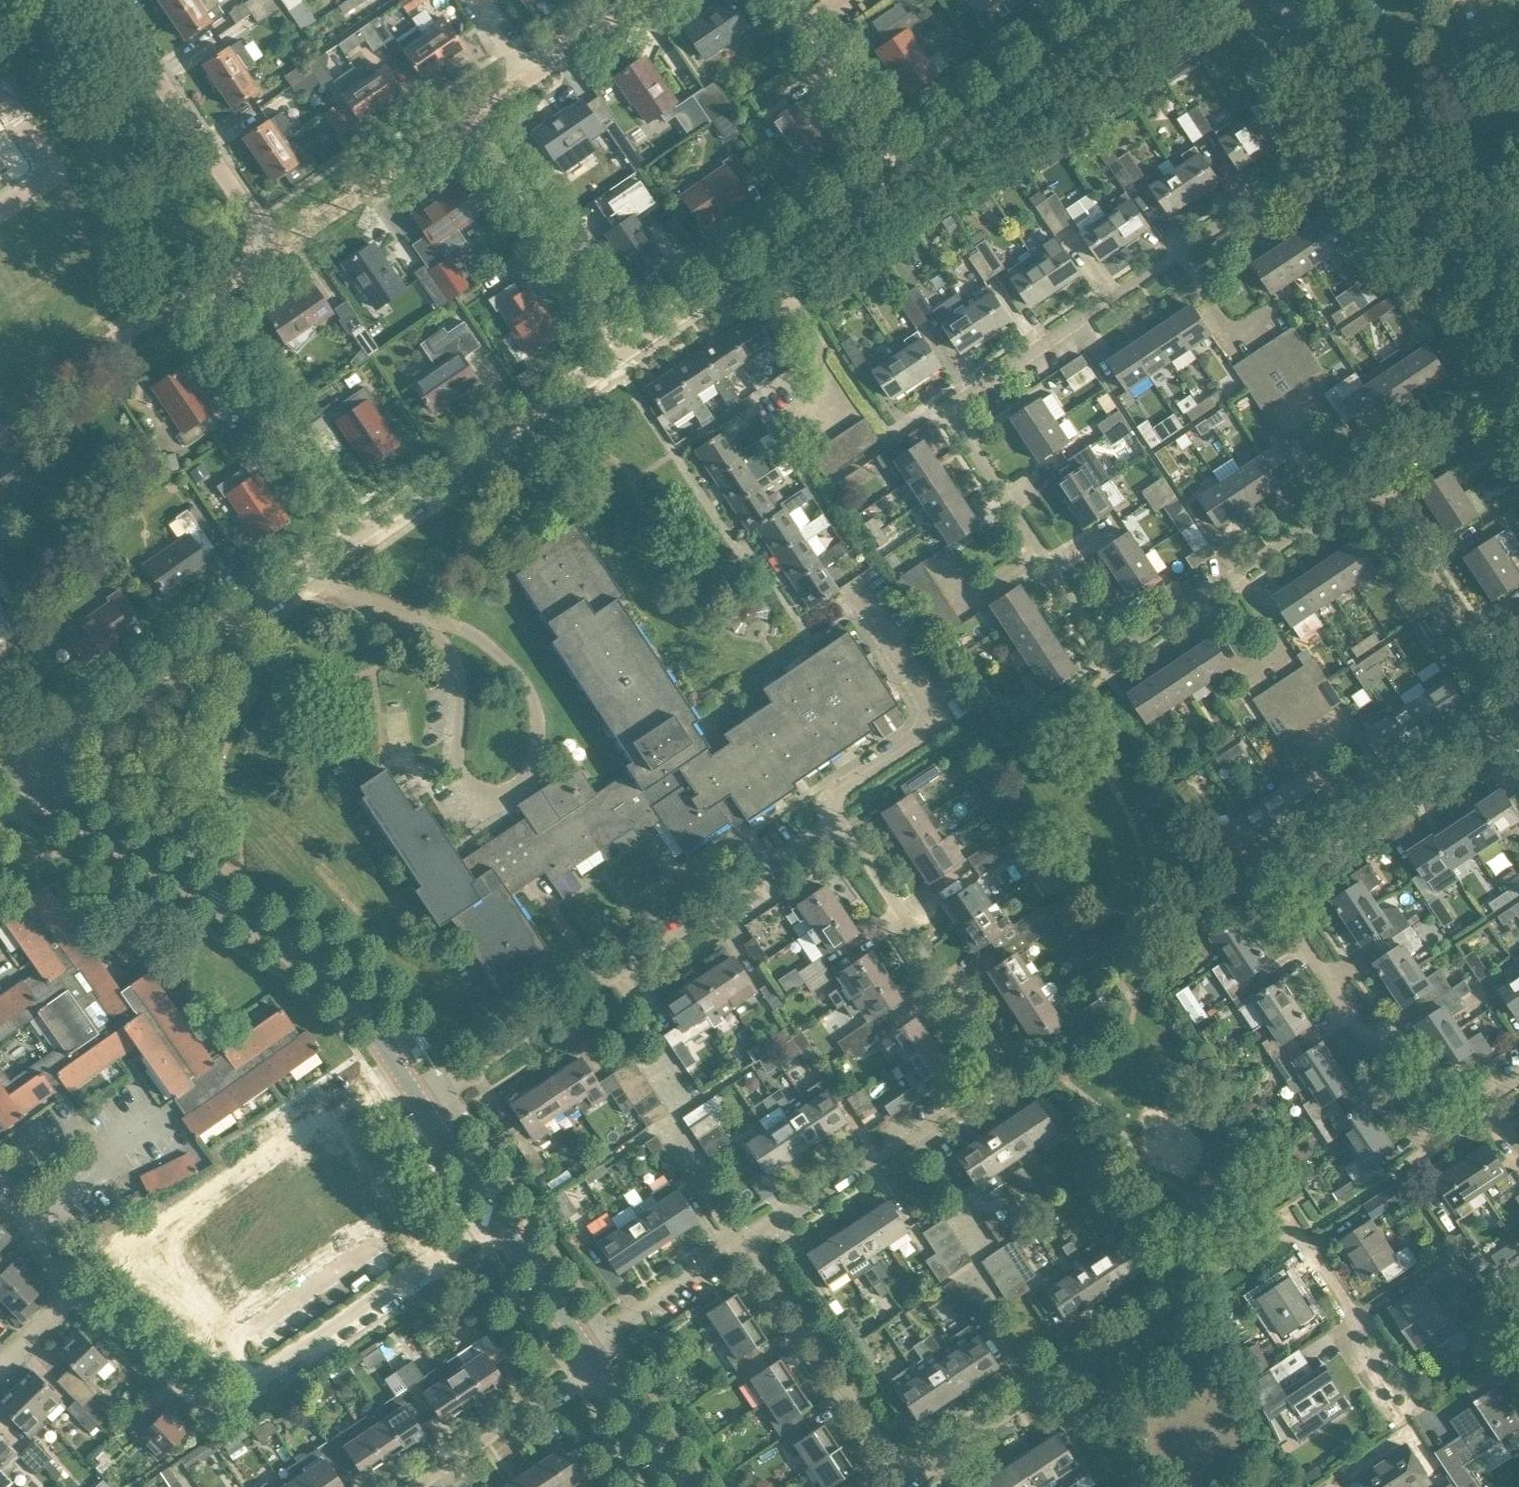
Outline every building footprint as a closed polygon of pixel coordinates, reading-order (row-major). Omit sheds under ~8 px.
[(171,18),(197,0),(159,0),(171,18)] [(224,16),(213,0),(197,0),(171,18),(185,39),(209,23),(211,25),(224,16)] [(230,13),(236,23),(251,12),(269,0),(250,0),(230,13)] [(272,0),(269,0),(251,12),(259,23),(278,9),(272,0)] [(300,2),(299,0),(280,0),(287,11),(300,2)] [(300,2),(287,11),(301,31),(317,20),(303,0),(300,2)] [(401,1),(408,11),(424,0),(402,0),(401,1)] [(747,27),(729,0),(727,0),(684,30),(703,58),(747,27)] [(968,1),(987,29),(1018,7),(1018,6),(1026,0),(970,0),(968,1)] [(915,9),(879,33),(886,44),(878,50),(908,94),(936,75),(906,31),(922,20),(915,9)] [(380,15),(369,23),(383,44),(394,37),(380,15)] [(438,30),(425,39),(442,64),(464,49),(442,18),(434,24),(438,30)] [(383,44),(369,23),(360,29),(375,50),(383,44)] [(241,39),(228,48),(203,65),(217,86),(242,69),(255,60),(241,39)] [(421,78),(442,64),(425,39),(404,53),(421,78)] [(1203,43),(1196,48),(1203,59),(1210,54),(1203,43)] [(1196,48),(1161,71),(1168,83),(1204,60),(1203,59),(1196,48)] [(328,54),(326,51),(306,65),(311,72),(318,82),(321,86),(332,78),(325,67),(328,65),(328,54)] [(676,106),(643,58),(615,77),(632,103),(635,101),(648,121),(659,114),(665,123),(675,116),(688,136),(710,121),(692,95),(676,106)] [(291,85),(311,72),(306,65),(305,63),(285,77),(291,85)] [(1264,151),(1288,135),(1278,120),(1288,113),(1256,65),(1246,72),(1264,101),(1252,109),(1258,118),(1247,125),(1264,151)] [(363,81),(384,111),(384,110),(395,103),(396,100),(394,98),(395,97),(394,97),(402,92),(385,67),(363,81)] [(257,91),(242,69),(217,86),(232,107),(257,91)] [(342,96),(359,121),(367,116),(369,118),(372,119),(383,111),(383,112),(384,111),(363,81),(354,69),(334,83),(343,96),(342,96)] [(318,82),(311,72),(291,85),(298,95),(318,82)] [(703,89),(721,114),(732,106),(715,81),(703,89)] [(703,88),(692,95),(710,121),(721,114),(703,89),(703,88)] [(792,107),(784,96),(760,113),(768,124),(773,120),(786,139),(784,141),(802,167),(830,148),(799,102),(792,107)] [(1181,103),(1188,113),(1204,136),(1214,129),(1192,96),(1181,103)] [(599,127),(582,102),(568,112),(567,110),(535,132),(553,158),(553,157),(562,171),(588,154),(579,141),(599,127)] [(325,114),(339,135),(349,128),(335,107),(325,114)] [(283,111),(268,121),(243,138),(258,159),(282,142),(297,132),(283,111)] [(1194,143),(1204,136),(1188,113),(1178,120),(1194,143)] [(616,120),(604,128),(635,173),(647,165),(616,120)] [(1217,133),(1240,167),(1264,151),(1247,125),(1236,132),(1230,124),(1217,133)] [(272,180),(297,163),(282,142),(258,159),(272,180)] [(1113,151),(1118,158),(1135,182),(1145,175),(1129,152),(1123,144),(1113,151)] [(1188,164),(1177,171),(1195,197),(1219,181),(1196,147),(1183,156),(1188,164)] [(739,186),(750,179),(732,153),(721,161),(725,166),(681,196),(701,225),(745,195),(739,186)] [(1124,189),(1135,182),(1118,158),(1108,165),(1124,189)] [(1148,179),(1171,214),(1195,197),(1177,171),(1167,178),(1161,170),(1148,179)] [(457,186),(413,216),(432,245),(433,244),(442,257),(465,241),(456,228),(476,214),(457,186)] [(1055,235),(1065,228),(1046,200),(1041,192),(1031,199),(1055,235)] [(1057,193),(1046,200),(1065,228),(1076,222),(1057,193)] [(1119,210),(1109,217),(1126,243),(1150,227),(1127,193),(1114,202),(1119,210)] [(639,213),(631,202),(606,219),(613,230),(607,234),(616,248),(615,249),(637,280),(663,262),(633,217),(639,213)] [(1337,208),(1317,222),(1336,252),(1357,238),(1337,208)] [(1078,225),(1101,260),(1126,243),(1109,217),(1098,224),(1092,216),(1078,225)] [(1317,222),(1296,236),(1315,266),(1336,252),(1317,222)] [(1296,236),(1275,250),(1295,280),(1315,266),(1296,236)] [(977,246),(980,251),(996,275),(1006,268),(987,239),(977,246)] [(1050,257),(1039,264),(1057,289),(1080,274),(1058,239),(1044,248),(1050,257)] [(404,290),(372,244),(344,264),(362,290),(364,288),(377,308),(404,290)] [(1274,294),(1295,280),(1275,250),(1254,264),(1274,294)] [(986,282),(996,275),(980,251),(970,257),(986,282)] [(1009,272),(1032,306),(1057,289),(1039,264),(1034,255),(1009,272)] [(425,265),(450,301),(461,293),(437,257),(425,265)] [(1377,267),(1392,289),(1402,282),(1387,260),(1377,267)] [(439,308),(450,301),(425,265),(415,273),(439,308)] [(521,294),(513,283),(488,300),(496,312),(501,308),(514,327),(512,328),(530,354),(558,335),(528,289),(521,294)] [(981,302),(970,310),(987,336),(1011,320),(988,285),(975,294),(981,302)] [(315,330),(312,325),(331,312),(314,286),(300,296),(299,295),(267,316),(286,343),(297,351),(315,330)] [(1405,287),(1395,294),(1409,316),(1420,309),(1405,287)] [(921,291),(912,298),(927,320),(936,314),(921,291)] [(916,327),(927,320),(912,298),(908,292),(897,299),(916,327)] [(1356,300),(1344,308),(1350,317),(1362,309),(1356,300)] [(1193,305),(1172,319),(1191,348),(1212,335),(1193,305)] [(1338,325),(1350,317),(1344,308),(1332,316),(1338,325)] [(940,318),(963,352),(987,336),(970,310),(959,317),(953,309),(940,318)] [(784,373),(795,365),(774,334),(773,335),(776,340),(773,342),(754,314),(726,333),(745,362),(751,358),(767,347),(784,373)] [(1371,323),(1365,314),(1353,322),(1359,331),(1371,323)] [(1172,319),(1151,333),(1171,362),(1191,348),(1172,319)] [(418,344),(435,369),(413,384),(431,411),(463,389),(462,388),(476,378),(462,358),(480,346),(463,321),(444,334),(441,329),(418,344)] [(1348,339),(1359,331),(1353,322),(1342,330),(1348,339)] [(363,324),(351,332),(368,357),(380,349),(363,324)] [(1285,333),(1299,354),(1309,347),(1295,326),(1285,333)] [(911,349),(900,356),(918,382),(942,366),(919,331),(905,340),(911,349)] [(726,333),(699,351),(718,379),(724,376),(740,365),(753,386),(764,379),(751,358),(745,362),(726,333)] [(1151,333),(1130,347),(1150,376),(1171,362),(1151,333)] [(1289,361),(1299,354),(1285,333),(1274,339),(1289,361)] [(857,367),(868,360),(852,337),(842,344),(857,367)] [(1278,368),(1289,361),(1274,339),(1264,346),(1278,368)] [(1408,359),(1427,389),(1448,375),(1428,345),(1408,359)] [(1268,374),(1278,368),(1264,346),(1254,353),(1268,374)] [(1109,361),(1129,390),(1150,376),(1130,347),(1109,361)] [(1299,354),(1313,376),(1324,369),(1309,347),(1299,354)] [(699,351),(672,369),(691,398),(697,394),(713,383),(727,404),(737,397),(724,376),(718,379),(699,351)] [(1258,381),(1268,374),(1254,353),(1244,360),(1258,381)] [(1289,361),(1303,383),(1313,376),(1299,354),(1289,361)] [(918,382),(900,356),(890,363),(884,355),(870,364),(893,399),(918,382)] [(1068,380),(1090,365),(1083,355),(1061,369),(1068,380)] [(1406,402),(1427,389),(1408,359),(1387,373),(1406,402)] [(1244,360),(1234,366),(1234,367),(1248,388),(1258,381),(1244,360)] [(1278,368),(1293,389),(1303,383),(1289,361),(1278,368)] [(204,418),(212,412),(182,368),(154,387),(183,430),(178,434),(186,445),(211,428),(204,418)] [(1268,374),(1283,396),(1293,389),(1278,368),(1268,374)] [(711,415),(697,394),(691,398),(672,369),(645,387),(671,425),(692,411),(700,422),(711,415)] [(1336,387),(1365,430),(1386,416),(1366,387),(1356,373),(1336,387)] [(1386,416),(1406,402),(1387,373),(1366,387),(1386,416)] [(1258,381),(1273,403),(1283,396),(1268,374),(1258,381)] [(1248,388),(1262,410),(1273,403),(1258,381),(1248,388)] [(1236,384),(1222,394),(1227,402),(1241,392),(1236,384)] [(347,415),(338,421),(368,465),(396,446),(367,402),(372,399),(364,387),(340,404),(347,415)] [(1210,397),(1199,405),(1205,414),(1216,406),(1210,397)] [(1013,419),(1027,440),(1056,420),(1042,399),(1013,419)] [(1188,413),(1193,421),(1205,414),(1199,405),(1188,413)] [(1127,421),(1120,410),(1099,424),(1106,434),(1127,421)] [(1219,411),(1208,419),(1214,428),(1226,421),(1219,411)] [(748,424),(741,413),(714,431),(715,432),(720,428),(722,432),(694,450),(713,477),(741,458),(738,453),(727,438),(748,424)] [(864,418),(854,424),(869,446),(879,440),(864,418)] [(1203,436),(1214,428),(1208,419),(1197,426),(1203,436)] [(1056,420),(1027,440),(1041,461),(1070,442),(1056,420)] [(1148,420),(1138,427),(1152,449),(1163,442),(1148,420)] [(1113,445),(1134,431),(1127,421),(1106,434),(1113,445)] [(869,446),(854,424),(843,432),(858,454),(869,446)] [(847,461),(858,454),(843,432),(832,439),(847,461)] [(847,461),(832,439),(821,446),(836,468),(847,461)] [(759,440),(738,453),(741,458),(713,477),(731,505),(759,486),(756,481),(745,464),(766,451),(759,440)] [(893,461),(907,481),(936,462),(922,441),(906,452),(899,442),(876,457),(882,467),(893,461)] [(1263,456),(1282,485),(1303,471),(1284,442),(1263,456)] [(824,476),(836,468),(821,446),(809,454),(824,476)] [(1156,454),(1170,475),(1181,468),(1166,447),(1156,454)] [(1057,485),(1071,506),(1101,487),(1109,482),(1091,451),(1056,474),(1061,483),(1057,485)] [(12,496),(14,498),(22,493),(20,491),(23,489),(28,497),(24,500),(32,511),(50,499),(33,473),(30,475),(14,452),(0,462),(0,504),(12,496)] [(1262,499),(1282,485),(1263,456),(1242,470),(1262,499)] [(950,483),(936,462),(907,481),(920,502),(950,483)] [(777,467),(756,481),(759,486),(731,505),(749,532),(755,527),(778,513),(777,512),(763,492),(784,478),(777,467)] [(866,478),(859,468),(837,482),(844,493),(866,478)] [(249,480),(241,469),(216,487),(224,499),(229,495),(241,513),(240,514),(258,540),(286,521),(256,475),(249,480)] [(1241,513),(1262,499),(1242,470),(1221,483),(1241,513)] [(1421,492),(1435,513),(1465,493),(1451,472),(1421,492)] [(1171,487),(1164,477),(1144,491),(1151,501),(1171,487)] [(920,502),(934,523),(964,504),(950,483),(920,502)] [(1220,527),(1241,513),(1221,483),(1200,497),(1220,527)] [(805,486),(801,489),(809,500),(813,498),(805,486)] [(1101,487),(1071,506),(1085,528),(1115,508),(1101,487)] [(1157,511),(1178,498),(1171,487),(1151,501),(1157,511)] [(755,527),(774,555),(802,536),(798,530),(788,514),(809,500),(801,489),(780,504),(783,508),(777,512),(778,513),(755,527)] [(1465,493),(1435,513),(1450,534),(1479,514),(1465,493)] [(978,524),(964,504),(934,523),(948,544),(978,524)] [(202,555),(213,547),(187,510),(175,518),(188,537),(145,566),(164,594),(208,563),(202,555)] [(823,514),(819,516),(826,527),(831,525),(823,514)] [(819,516),(798,530),(802,536),(774,555),(792,582),(820,563),(816,557),(806,541),(826,527),(819,516)] [(873,517),(864,523),(872,535),(880,529),(873,517)] [(376,775),(359,787),(364,795),(361,797),(436,911),(431,914),(438,926),(450,918),(501,994),(504,992),(510,1000),(537,982),(539,981),(545,977),(548,975),(542,967),(553,959),(514,900),(510,895),(544,872),(551,882),(552,881),(563,899),(581,887),(570,869),(575,866),(576,865),(613,841),(620,852),(630,845),(621,831),(631,825),(638,835),(639,835),(654,824),(661,820),(683,853),(725,825),(730,821),(728,818),(739,810),(747,821),(796,788),(793,783),(873,730),(869,724),(873,721),(884,738),(903,725),(904,720),(895,706),(897,705),(848,631),(762,689),(771,702),(723,734),(729,743),(710,756),(706,749),(708,747),(700,735),(699,735),(691,724),(694,722),(697,720),(617,600),(623,596),(574,523),(545,542),(535,549),(518,560),(524,568),(515,575),(548,624),(553,621),(562,635),(551,642),(631,762),(625,766),(629,771),(601,790),(596,793),(577,765),(539,790),(529,797),(532,802),(521,810),(521,811),(525,817),(478,849),(480,851),(476,854),(463,863),(459,858),(426,808),(423,803),(413,810),(385,769),(376,775)] [(880,529),(872,535),(879,546),(888,541),(880,529)] [(1101,552),(1115,573),(1145,553),(1131,532),(1101,552)] [(1495,538),(1466,558),(1480,579),(1509,559),(1495,538)] [(841,541),(837,543),(844,554),(849,552),(841,541)] [(1357,541),(1336,555),(1356,584),(1377,570),(1357,541)] [(0,558),(0,575),(9,588),(38,569),(21,543),(0,558)] [(837,543),(816,557),(820,563),(792,582),(809,608),(838,589),(824,568),(844,554),(837,543)] [(1194,568),(1216,554),(1209,543),(1187,558),(1194,568)] [(1159,575),(1145,553),(1115,573),(1130,594),(1159,575)] [(1356,584),(1336,555),(1316,569),(1335,598),(1356,584)] [(1494,600),(1518,583),(1518,574),(1509,559),(1480,579),(1494,600)] [(900,577),(907,588),(929,573),(921,562),(900,577)] [(1316,569),(1295,583),(1314,612),(1335,598),(1316,569)] [(907,588),(914,598),(935,583),(929,573),(907,588)] [(914,598),(920,608),(942,594),(935,583),(914,598)] [(1314,612),(1295,583),(1274,597),(1294,626),(1314,612)] [(1019,586),(999,599),(989,605),(1003,626),(1032,607),(1019,586)] [(0,590),(0,641),(16,630),(13,626),(21,620),(0,590)] [(124,622),(135,614),(118,590),(106,598),(110,603),(66,634),(84,661),(116,639),(115,638),(129,628),(124,622)] [(1422,615),(1407,593),(1397,600),(1411,622),(1422,615)] [(920,608),(927,618),(949,604),(942,594),(920,608)] [(927,618),(934,629),(956,614),(949,604),(927,618)] [(1032,607),(1003,626),(1017,647),(1046,628),(1032,607)] [(940,638),(962,624),(956,614),(934,629),(940,638)] [(1518,638),(1518,618),(1510,624),(1518,638)] [(1425,620),(1415,627),(1429,648),(1440,641),(1425,620)] [(1060,649),(1046,628),(1017,647),(1031,668),(1060,649)] [(1376,633),(1364,641),(1370,649),(1382,641),(1376,633)] [(1213,638),(1192,652),(1211,681),(1232,667),(1213,638)] [(1357,658),(1370,649),(1364,641),(1352,650),(1357,658)] [(1385,646),(1373,654),(1378,662),(1390,654),(1385,646)] [(1060,649),(1031,668),(1045,689),(1074,670),(1060,649)] [(1190,695),(1211,681),(1192,652),(1171,666),(1190,695)] [(1378,662),(1373,654),(1361,663),(1366,671),(1378,662)] [(1319,687),(1329,680),(1314,658),(1304,665),(1319,687)] [(960,668),(968,680),(977,674),(969,662),(960,668)] [(1304,665),(1294,672),(1308,694),(1319,687),(1304,665)] [(1171,666),(1150,679),(1170,709),(1190,695),(1171,666)] [(1422,684),(1428,692),(1448,721),(1468,707),(1449,678),(1444,669),(1422,684)] [(1294,672),(1284,679),(1298,700),(1308,694),(1294,672)] [(977,674),(968,680),(976,691),(984,685),(977,674)] [(1149,723),(1170,709),(1150,679),(1129,693),(1149,723)] [(1288,707),(1298,700),(1284,679),(1274,685),(1288,707)] [(1319,687),(1333,709),(1343,702),(1329,680),(1319,687)] [(1274,685),(1263,692),(1278,714),(1288,707),(1274,685)] [(1308,694),(1323,715),(1333,709),(1319,687),(1308,694)] [(1263,692),(1253,699),(1268,721),(1278,714),(1263,692)] [(1427,735),(1448,721),(1428,692),(1407,706),(1427,735)] [(1298,700),(1313,722),(1323,715),(1308,694),(1298,700)] [(995,721),(1003,732),(1034,711),(1027,700),(995,721)] [(1288,707),(1302,729),(1313,722),(1298,700),(1288,707)] [(1407,706),(1386,720),(1406,749),(1427,735),(1407,706)] [(1278,714),(1292,736),(1302,729),(1288,707),(1278,714)] [(1268,721),(1282,742),(1292,736),(1278,714),(1268,721)] [(1385,763),(1406,749),(1386,720),(1365,733),(1385,763)] [(1231,730),(1219,738),(1225,746),(1237,738),(1231,730)] [(1212,754),(1225,746),(1219,738),(1207,746),(1212,754)] [(1240,743),(1228,751),(1233,759),(1245,751),(1240,743)] [(1221,767),(1233,759),(1228,751),(1216,759),(1221,767)] [(900,786),(907,796),(916,790),(920,788),(941,773),(934,763),(913,777),(900,786)] [(1283,788),(1303,818),(1324,804),(1304,774),(1283,788)] [(977,798),(987,791),(980,781),(970,788),(977,798)] [(1282,832),(1303,818),(1283,788),(1262,802),(1282,832)] [(882,813),(897,836),(924,818),(917,808),(925,803),(916,790),(907,796),(882,813)] [(1497,834),(1518,820),(1518,815),(1503,790),(1479,806),(1481,809),(1497,834)] [(1241,816),(1261,846),(1282,832),(1262,802),(1241,816)] [(1481,809),(1458,824),(1477,852),(1485,863),(1507,849),(1497,834),(1481,809)] [(932,813),(924,818),(897,836),(913,859),(940,841),(933,832),(940,827),(932,813)] [(1240,859),(1261,846),(1241,816),(1220,830),(1240,859)] [(1435,839),(1454,867),(1477,852),(1458,824),(1435,839)] [(1461,878),(1454,867),(1435,839),(1433,836),(1409,852),(1428,880),(1438,894),(1461,878)] [(947,852),(940,841),(913,859),(928,883),(963,860),(955,847),(947,852)] [(972,869),(995,854),(999,851),(993,842),(966,860),(972,869)] [(1002,864),(995,854),(972,869),(979,879),(1002,864)] [(1334,901),(1348,922),(1377,903),(1369,891),(1382,883),(1369,863),(1344,880),(1344,881),(1345,881),(1351,889),(1334,901)] [(942,904),(958,927),(985,909),(992,904),(977,881),(942,904)] [(21,906),(19,904),(0,917),(39,972),(35,975),(24,983),(23,980),(0,996),(0,1039),(38,1013),(59,1044),(51,1050),(9,1079),(0,1066),(0,1123),(5,1130),(24,1116),(22,1114),(54,1091),(51,1086),(61,1080),(69,1092),(136,1045),(174,1100),(176,1099),(187,1115),(182,1119),(195,1138),(271,1084),(277,1080),(321,1050),(307,1030),(298,1037),(293,1029),(295,1027),(281,1008),(222,1050),(223,1052),(212,1060),(149,971),(121,991),(46,885),(27,898),(28,900),(21,906)] [(1505,894),(1510,902),(1518,896),(1518,888),(1517,885),(1505,894)] [(791,909),(799,922),(807,917),(814,927),(841,909),(825,886),(791,909)] [(1498,910),(1510,902),(1505,894),(1492,902),(1498,910)] [(1428,902),(1434,910),(1445,927),(1455,921),(1438,896),(1428,902)] [(1380,933),(1386,942),(1411,926),(1398,907),(1381,910),(1377,903),(1348,922),(1352,927),(1347,930),(1348,931),(1349,930),(1358,944),(1361,942),(1363,945),(1380,933)] [(1518,915),(1514,907),(1501,916),(1507,924),(1518,915)] [(1014,926),(1020,935),(1046,917),(1040,908),(1014,926)] [(856,932),(841,909),(814,927),(806,932),(815,945),(822,955),(856,932)] [(992,920),(985,909),(958,927),(973,951),(1010,926),(1002,913),(992,920)] [(1053,928),(1046,917),(1020,935),(1027,945),(1053,928)] [(1223,931),(1216,921),(1192,937),(1206,958),(1220,948),(1227,960),(1255,941),(1240,919),(1223,931)] [(1411,926),(1386,942),(1393,952),(1375,963),(1390,985),(1418,966),(1410,954),(1424,945),(1411,926)] [(765,955),(754,937),(744,944),(755,962),(765,955)] [(1094,949),(1087,939),(1076,947),(1082,957),(1094,949)] [(1222,981),(1234,1000),(1259,984),(1252,975),(1270,963),(1255,941),(1227,960),(1236,972),(1222,981)] [(987,971),(1003,995),(1030,977),(1023,967),(1031,961),(1022,948),(987,971)] [(1474,951),(1465,957),(1481,982),(1491,975),(1474,951)] [(886,976),(870,952),(835,975),(841,983),(826,993),(837,1008),(843,1004),(886,976)] [(755,991),(732,957),(709,972),(732,1007),(755,991)] [(804,983),(825,968),(818,957),(796,971),(804,983)] [(1422,995),(1428,1005),(1453,989),(1440,969),(1427,978),(1418,966),(1390,985),(1405,1007),(1422,995)] [(832,977),(825,968),(804,983),(810,992),(832,977)] [(1038,971),(1030,977),(1003,995),(1018,1018),(1045,1000),(1039,990),(1047,984),(1038,971)] [(732,1007),(709,972),(686,988),(704,1014),(715,1007),(720,1015),(732,1007)] [(866,1022),(875,1016),(901,998),(886,976),(843,1004),(852,1016),(859,1011),(866,1022)] [(1502,991),(1518,1017),(1518,979),(1502,991)] [(768,980),(758,987),(773,1010),(783,1003),(768,980)] [(1269,1022),(1297,1003),(1282,981),(1264,993),(1259,984),(1234,1000),(1247,1019),(1261,1010),(1269,1022)] [(694,1021),(704,1014),(686,988),(662,1004),(677,1026),(663,1035),(686,1068),(696,1061),(681,1040),(685,1038),(699,1029),(694,1021)] [(1466,1008),(1453,989),(1428,1005),(1434,1014),(1417,1025),(1432,1048),(1460,1029),(1452,1017),(1466,1008)] [(1072,1016),(1079,1026),(1105,1009),(1098,999),(1072,1016)] [(1053,1011),(1045,1000),(1018,1018),(1034,1041),(1068,1018),(1060,1006),(1053,1011)] [(1311,1025),(1297,1003),(1269,1022),(1277,1034),(1264,1043),(1276,1062),(1300,1046),(1294,1036),(1311,1025)] [(896,1049),(903,1059),(930,1041),(915,1018),(880,1041),(889,1054),(896,1049)] [(844,1052),(848,1050),(870,1034),(863,1023),(836,1040),(844,1052)] [(1468,1041),(1460,1029),(1432,1048),(1446,1069),(1464,1058),(1469,1066),(1468,1067),(1469,1068),(1494,1051),(1482,1032),(1468,1041)] [(801,1032),(791,1039),(804,1058),(814,1052),(801,1032)] [(876,1043),(870,1034),(848,1050),(853,1058),(876,1043)] [(930,1041),(903,1059),(896,1064),(904,1077),(912,1072),(919,1083),(946,1064),(930,1041)] [(1300,1046),(1276,1062),(1288,1081),(1297,1094),(1311,1084),(1338,1066),(1323,1043),(1306,1054),(1300,1046)] [(747,1051),(754,1063),(765,1056),(757,1044),(747,1051)] [(580,1058),(557,1074),(575,1101),(580,1108),(582,1111),(610,1092),(624,1113),(634,1107),(633,1106),(626,1095),(619,1085),(611,1074),(597,1084),(580,1058)] [(611,1074),(619,1085),(640,1070),(632,1060),(611,1074)] [(1305,1105),(1318,1124),(1341,1108),(1335,1098),(1352,1087),(1338,1066),(1311,1084),(1319,1096),(1305,1105)] [(619,1085),(626,1095),(647,1081),(640,1070),(619,1085)] [(580,1108),(575,1101),(557,1074),(534,1089),(552,1116),(563,1108),(568,1116),(580,1108)] [(842,1100),(827,1076),(800,1094),(826,1135),(847,1121),(835,1104),(842,1100)] [(647,1081),(626,1095),(633,1106),(654,1091),(647,1081)] [(826,1135),(800,1094),(789,1102),(779,1087),(770,1093),(786,1117),(806,1148),(826,1135)] [(891,1116),(894,1114),(918,1097),(911,1087),(884,1106),(891,1116)] [(511,1105),(534,1139),(547,1130),(542,1122),(552,1116),(534,1089),(522,1097),(519,1093),(510,1101),(512,1104),(511,1105)] [(634,1107),(640,1116),(661,1102),(654,1091),(633,1106),(634,1107)] [(806,1148),(786,1117),(770,1093),(761,1099),(769,1111),(758,1118),(766,1131),(786,1161),(806,1148)] [(704,1104),(711,1114),(718,1125),(729,1118),(715,1096),(704,1104)] [(1251,1098),(1242,1104),(1248,1112),(1256,1106),(1251,1098)] [(1035,1101),(1015,1115),(1035,1145),(1056,1132),(1035,1101)] [(668,1113),(661,1102),(640,1116),(647,1127),(668,1113)] [(689,1128),(711,1114),(704,1104),(683,1118),(690,1128),(689,1128)] [(1352,1146),(1379,1127),(1364,1105),(1347,1116),(1341,1108),(1318,1124),(1330,1143),(1344,1134),(1352,1146)] [(1195,1157),(1193,1128),(1174,1129),(1173,1112),(1148,1114),(1151,1155),(1162,1154),(1162,1168),(1184,1166),(1183,1158),(1195,1157)] [(697,1139),(718,1125),(711,1114),(689,1128),(696,1139),(697,1139)] [(1035,1145),(1015,1115),(995,1128),(1016,1159),(1035,1145)] [(203,1133),(208,1142),(228,1130),(223,1121),(203,1133)] [(697,1139),(704,1149),(725,1135),(718,1125),(697,1139)] [(1346,1167),(1359,1187),(1384,1170),(1383,1169),(1382,1169),(1376,1160),(1394,1149),(1379,1127),(1352,1146),(1360,1158),(1346,1167)] [(996,1172),(1016,1159),(995,1128),(975,1141),(996,1172)] [(786,1161),(766,1131),(745,1144),(766,1175),(786,1161)] [(732,1145),(725,1135),(704,1149),(710,1159),(732,1145)] [(656,1136),(645,1143),(659,1164),(670,1157),(656,1136)] [(955,1155),(973,1182),(982,1196),(1003,1183),(996,1172),(975,1141),(955,1155)] [(519,1149),(523,1154),(537,1175),(547,1168),(530,1142),(519,1149)] [(1488,1145),(1463,1162),(1482,1190),(1495,1181),(1502,1191),(1514,1184),(1488,1145)] [(1088,1179),(1097,1173),(1083,1151),(1072,1159),(1086,1180),(1088,1179)] [(148,1194),(198,1171),(189,1154),(140,1177),(148,1194)] [(601,1166),(598,1161),(593,1155),(582,1162),(590,1173),(597,1168),(601,1166)] [(614,1163),(620,1172),(623,1170),(624,1172),(633,1167),(625,1156),(614,1163)] [(1468,1199),(1482,1190),(1463,1162),(1437,1179),(1463,1218),(1475,1210),(1468,1199)] [(1020,1165),(1012,1171),(1022,1186),(1030,1181),(1020,1165)] [(597,1168),(590,1173),(584,1176),(589,1183),(601,1175),(597,1168)] [(1097,1173),(1088,1179),(1094,1189),(1104,1183),(1097,1173)] [(678,1234),(698,1220),(670,1178),(650,1192),(651,1194),(656,1202),(657,1203),(678,1234)] [(1372,1216),(1408,1192),(1400,1180),(1364,1204),(1372,1216)] [(1094,1189),(1093,1190),(1115,1223),(1126,1215),(1104,1183),(1094,1189)] [(1064,1188),(1052,1196),(1058,1205),(1070,1197),(1064,1188)] [(552,1197),(566,1219),(577,1211),(563,1190),(552,1197)] [(636,1215),(657,1247),(678,1234),(657,1203),(656,1202),(651,1194),(638,1203),(642,1211),(636,1215)] [(1070,1197),(1058,1205),(1066,1217),(1078,1209),(1070,1197)] [(887,1200),(866,1214),(887,1245),(907,1231),(887,1200)] [(867,1258),(887,1245),(866,1214),(846,1227),(867,1258)] [(998,1242),(1008,1235),(994,1214),(984,1221),(998,1242)] [(638,1260),(657,1247),(636,1215),(617,1227),(614,1223),(613,1224),(638,1260)] [(923,1232),(930,1242),(951,1229),(944,1218),(923,1232)] [(1374,1277),(1376,1275),(1375,1273),(1396,1260),(1371,1221),(1341,1241),(1366,1280),(1373,1275),(1374,1277)] [(617,1274),(638,1260),(613,1224),(593,1237),(617,1274)] [(11,1238),(0,1226),(0,1249),(11,1238)] [(846,1227),(826,1240),(847,1271),(867,1258),(846,1227)] [(930,1242),(936,1252),(937,1253),(958,1239),(951,1229),(930,1242)] [(1098,1239),(1105,1250),(1126,1281),(1146,1267),(1126,1237),(1119,1241),(1112,1230),(1098,1239)] [(1486,1265),(1464,1232),(1454,1239),(1477,1273),(1478,1272),(1477,1271),(1486,1265)] [(958,1239),(937,1253),(944,1263),(965,1249),(958,1239)] [(1078,1253),(1080,1254),(1086,1263),(1106,1294),(1126,1281),(1105,1250),(1098,1239),(1078,1253)] [(826,1285),(847,1271),(826,1240),(806,1254),(826,1285)] [(1008,1257),(1015,1268),(1022,1278),(1025,1282),(1036,1275),(1013,1240),(1002,1247),(1008,1257)] [(1080,1254),(1078,1253),(1070,1240),(1061,1246),(1070,1261),(1080,1254)] [(347,1242),(322,1258),(344,1291),(369,1274),(347,1242)] [(1008,1257),(1002,1247),(981,1261),(987,1271),(1008,1257)] [(965,1249),(944,1263),(951,1274),(972,1260),(965,1249)] [(1428,1288),(1427,1287),(1414,1295),(1416,1297),(1393,1312),(1417,1347),(1434,1336),(1438,1343),(1456,1331),(1432,1296),(1452,1283),(1454,1286),(1466,1278),(1448,1251),(1423,1268),(1434,1284),(1428,1288)] [(924,1260),(939,1282),(951,1274),(944,1263),(937,1253),(936,1252),(924,1260)] [(2,1300),(31,1272),(17,1257),(0,1273),(0,1298),(2,1300)] [(1015,1268),(1008,1257),(987,1271),(994,1281),(1015,1268)] [(322,1258),(298,1274),(320,1307),(344,1291),(322,1258)] [(879,1261),(872,1265),(882,1280),(889,1276),(879,1261)] [(1086,1308),(1106,1294),(1086,1263),(1065,1277),(1086,1308)] [(874,1285),(882,1280),(872,1265),(864,1270),(874,1285)] [(1001,1292),(1022,1278),(1015,1268),(994,1281),(1001,1292)] [(8,1314),(18,1325),(37,1307),(37,1306),(34,1309),(28,1303),(45,1287),(31,1272),(2,1300),(12,1311),(8,1314)] [(298,1274),(274,1290),(296,1323),(320,1307),(298,1274)] [(1065,1321),(1086,1308),(1065,1277),(1045,1291),(1042,1286),(1032,1293),(1045,1313),(1055,1306),(1065,1321)] [(1284,1336),(1287,1334),(1315,1315),(1290,1277),(1259,1298),(1284,1336)] [(1001,1292),(1009,1303),(1029,1289),(1025,1282),(1022,1278),(1001,1292)] [(963,1316),(974,1309),(954,1279),(943,1286),(963,1316)] [(274,1290),(250,1306),(272,1339),(296,1323),(274,1290)] [(721,1336),(725,1334),(751,1317),(735,1293),(700,1316),(706,1326),(712,1322),(721,1336)] [(837,1323),(851,1343),(862,1336),(848,1315),(837,1323)] [(767,1339),(751,1317),(725,1334),(721,1336),(730,1350),(725,1353),(737,1372),(758,1358),(752,1349),(767,1339)] [(1496,1321),(1488,1327),(1506,1354),(1514,1349),(1496,1321)] [(948,1337),(956,1349),(977,1380),(998,1366),(969,1323),(948,1337)] [(406,1337),(409,1335),(410,1330),(407,1326),(403,1325),(399,1328),(398,1333),(401,1337),(406,1337)] [(115,1368),(81,1334),(79,1332),(58,1353),(75,1371),(70,1376),(65,1372),(56,1381),(82,1407),(87,1402),(93,1397),(95,1395),(84,1383),(96,1372),(103,1379),(115,1368)] [(931,1355),(940,1349),(930,1334),(921,1340),(931,1355)] [(456,1354),(464,1366),(483,1394),(503,1381),(493,1365),(502,1359),(486,1335),(467,1348),(456,1354)] [(876,1358),(862,1336),(851,1343),(865,1365),(876,1358)] [(921,1359),(910,1367),(937,1407),(957,1394),(936,1363),(931,1355),(921,1340),(912,1345),(921,1359)] [(1238,1354),(1251,1381),(1272,1368),(1260,1344),(1238,1354)] [(956,1349),(936,1363),(957,1394),(977,1380),(956,1349)] [(1272,1368),(1251,1381),(1272,1423),(1273,1423),(1272,1421),(1295,1406),(1303,1418),(1290,1426),(1300,1441),(1327,1424),(1317,1409),(1327,1402),(1328,1404),(1331,1402),(1330,1401),(1341,1393),(1353,1410),(1354,1409),(1319,1356),(1317,1357),(1323,1365),(1294,1384),(1279,1364),(1300,1350),(1300,1349),(1272,1368)] [(436,1368),(444,1379),(463,1408),(483,1394),(464,1366),(456,1354),(436,1368)] [(765,1368),(758,1358),(737,1372),(750,1391),(755,1387),(765,1402),(795,1382),(779,1358),(765,1368)] [(395,1371),(406,1388),(428,1420),(438,1414),(443,1421),(463,1408),(444,1379),(436,1368),(424,1376),(413,1359),(395,1371)] [(910,1367),(890,1380),(917,1421),(937,1407),(910,1367)] [(356,1378),(349,1368),(332,1379),(339,1389),(356,1378)] [(62,1400),(51,1389),(33,1370),(14,1388),(43,1418),(62,1400)] [(418,1427),(428,1420),(406,1388),(395,1371),(386,1377),(397,1394),(376,1408),(384,1419),(403,1448),(424,1434),(418,1427)] [(336,1392),(328,1381),(315,1390),(322,1401),(336,1392)] [(810,1405),(795,1382),(765,1402),(760,1406),(781,1438),(802,1424),(796,1414),(810,1405)] [(1452,1419),(1462,1434),(1476,1456),(1518,1427),(1518,1420),(1496,1386),(1475,1401),(1477,1403),(1452,1419)] [(0,1401),(0,1407),(31,1439),(47,1423),(43,1418),(14,1388),(0,1401)] [(93,1397),(87,1402),(96,1411),(98,1410),(102,1406),(93,1397)] [(98,1426),(74,1401),(65,1410),(89,1434),(98,1426)] [(153,1412),(144,1403),(126,1421),(140,1436),(137,1439),(158,1460),(187,1431),(166,1410),(156,1419),(151,1415),(153,1412)] [(281,1408),(269,1416),(275,1425),(287,1417),(281,1408)] [(383,1461),(403,1448),(384,1419),(373,1426),(366,1416),(357,1422),(383,1461)] [(260,1442),(277,1431),(270,1421),(253,1432),(260,1442)] [(357,1422),(327,1442),(347,1473),(357,1466),(363,1475),(383,1461),(357,1422)] [(808,1433),(802,1424),(781,1438),(794,1457),(799,1453),(809,1467),(838,1447),(823,1424),(808,1433)] [(6,1476),(16,1466),(12,1462),(17,1457),(17,1452),(0,1434),(0,1469),(6,1476)] [(1084,1476),(1090,1471),(1073,1446),(1066,1450),(1055,1434),(1035,1447),(1055,1478),(1061,1486),(1067,1486),(1084,1476)] [(25,1449),(43,1466),(59,1484),(68,1476),(34,1440),(25,1449)] [(347,1473),(327,1442),(309,1454),(301,1452),(294,1457),(297,1462),(314,1486),(344,1486),(338,1479),(347,1473)] [(1459,1486),(1466,1486),(1474,1482),(1449,1443),(1435,1452),(1459,1486)] [(1349,1484),(1351,1486),(1421,1486),(1430,1481),(1407,1446),(1360,1477),(1349,1484)] [(838,1447),(809,1467),(817,1480),(812,1484),(814,1486),(829,1486),(854,1470),(838,1447)] [(1032,1486),(1061,1486),(1055,1478),(1035,1447),(1015,1461),(1032,1486)] [(534,1466),(548,1486),(565,1486),(579,1478),(582,1483),(593,1476),(579,1454),(569,1461),(561,1448),(534,1466)] [(43,1466),(25,1449),(18,1456),(35,1474),(43,1466)] [(193,1451),(180,1459),(185,1466),(198,1457),(193,1451)] [(1015,1461),(995,1474),(1004,1486),(1032,1486),(1015,1461)] [(284,1486),(285,1486),(314,1486),(297,1462),(287,1469),(294,1479),(284,1486)] [(1319,1464),(1307,1472),(1314,1482),(1325,1474),(1319,1464)] [(534,1466),(507,1484),(509,1486),(548,1486),(534,1466)] [(170,1486),(184,1486),(180,1481),(178,1483),(168,1468),(160,1473),(170,1486)] [(13,1483),(6,1476),(0,1469),(0,1486),(9,1486),(13,1483)] [(995,1474),(975,1486),(1004,1486),(995,1474)] [(1433,1483),(1436,1486),(1455,1486),(1447,1475),(1433,1483)]
